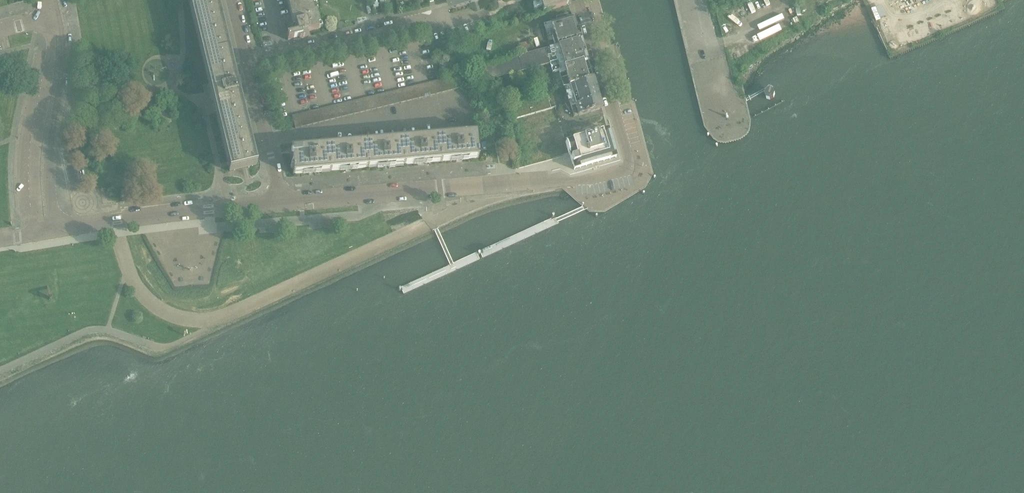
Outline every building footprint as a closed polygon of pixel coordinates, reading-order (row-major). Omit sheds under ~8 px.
[(217,0),(188,0),(209,84),(229,172),(257,165),(240,94),(244,93),(242,84),(239,84),(237,76),(236,76),(217,0)] [(288,40),(299,38),(299,39),(308,37),(307,32),(310,31),(321,28),(314,0),(290,0),(295,23),(287,25),(289,35),(287,36),(288,40)] [(448,10),(480,0),(445,0),(448,10)] [(546,12),(570,5),(569,2),(569,1),(568,1),(567,1),(567,0),(542,0),(546,12)] [(549,46),(550,49),(581,40),(579,31),(576,29),(576,28),(577,26),(576,21),(574,20),(573,19),(552,25),(551,22),(544,25),(549,41),(553,40),(554,44),(549,46)] [(587,60),(581,40),(550,49),(546,50),(550,65),(552,73),(559,71),(565,70),(564,67),(587,60)] [(521,49),(531,48),(531,41),(520,42),(521,49)] [(550,65),(546,50),(480,67),(484,82),(550,65)] [(569,85),(569,86),(593,79),(587,60),(564,67),(565,70),(559,71),(564,87),(569,85)] [(457,76),(451,77),(454,89),(460,88),(457,76)] [(449,91),(454,89),(451,77),(446,78),(449,91)] [(446,78),(440,80),(443,92),(449,91),(446,78)] [(602,109),(593,79),(569,86),(571,92),(566,93),(568,101),(573,100),(575,105),(571,107),(572,111),(576,110),(578,116),(602,109)] [(437,94),(443,92),(440,80),(434,81),(437,94)] [(434,81),(428,83),(431,95),(437,94),(434,81)] [(425,97),(431,95),(428,83),(422,84),(425,97)] [(422,84),(416,86),(419,98),(425,97),(422,84)] [(413,99),(419,98),(416,86),(410,87),(413,99)] [(410,87),(404,88),(407,101),(413,99),(410,87)] [(401,102),(407,101),(404,88),(398,90),(401,102)] [(774,98),(775,94),(773,91),(770,89),(766,91),(765,95),(767,99),(770,100),(774,98)] [(398,90),(393,91),(396,104),(401,102),(398,90)] [(390,105),(396,104),(393,91),(387,93),(390,105)] [(387,93),(381,94),(384,107),(390,105),(387,93)] [(378,108),(384,107),(381,94),(375,96),(378,108)] [(511,105),(515,119),(555,108),(550,94),(511,105)] [(375,96),(369,97),(372,109),(378,108),(375,96)] [(366,111),(372,109),(369,97),(363,99),(366,111)] [(363,99),(357,100),(360,112),(366,111),(363,99)] [(354,114),(360,112),(357,100),(351,101),(354,114)] [(351,101),(345,103),(348,115),(354,114),(351,101)] [(343,117),(348,115),(345,103),(340,104),(343,117)] [(340,104),(334,106),(337,118),(343,117),(340,104)] [(331,120),(337,118),(334,106),(328,107),(331,120)] [(328,107),(322,109),(325,121),(331,120),(328,107)] [(319,122),(325,121),(322,109),(316,110),(319,122)] [(602,109),(595,112),(597,117),(604,114),(602,109)] [(316,110),(310,111),(313,124),(319,122),(316,110)] [(307,125),(313,124),(310,111),(304,113),(307,125)] [(304,113),(298,114),(301,127),(307,125),(304,113)] [(298,114),(292,116),(296,128),(301,127),(298,114)] [(608,130),(565,142),(569,155),(570,155),(574,170),(616,158),(608,130)] [(443,161),(456,160),(478,158),(476,134),(440,137),(443,161)] [(405,164),(420,163),(443,161),(440,137),(403,140),(405,164)] [(367,168),(383,166),(405,164),(403,140),(365,143),(367,168)] [(331,171),(346,169),(367,168),(365,143),(328,146),(331,171)] [(292,159),(294,174),(331,171),(328,146),(292,149),(292,150),(290,150),(291,159),(292,159)] [(85,182),(85,181),(83,170),(77,172),(79,183),(85,182)]
